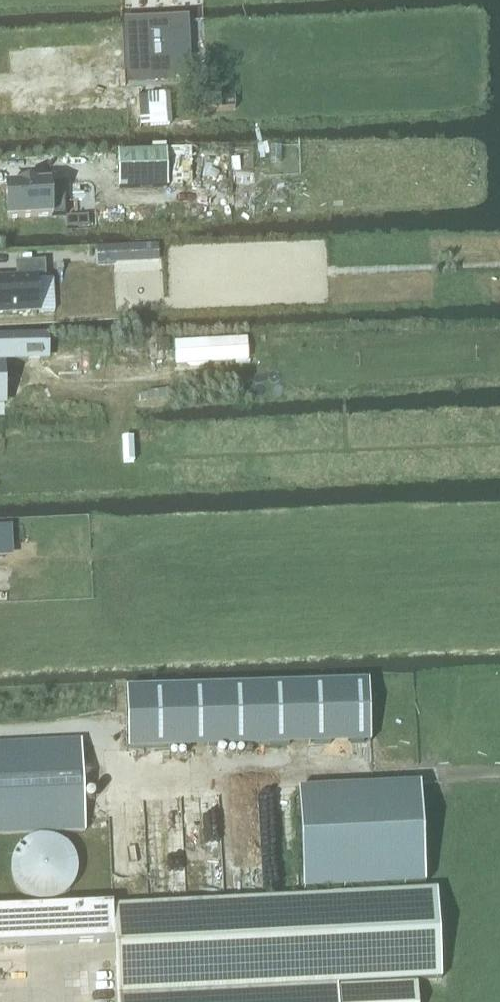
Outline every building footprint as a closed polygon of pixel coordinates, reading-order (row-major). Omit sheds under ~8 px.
[(133,78),(189,75),(186,21),(130,23),(133,78)] [(99,51),(45,52),(47,114),(100,112),(99,51)] [(167,151),(118,153),(119,189),(168,188),(167,169),(167,151)] [(6,187),(8,219),(66,216),(64,184),(35,186),(35,184),(21,185),(21,187),(6,187)] [(159,247),(145,247),(145,264),(155,263),(158,263),(160,263),(160,260),(159,254),(159,247)] [(113,265),(112,248),(98,249),(98,265),(113,265)] [(41,315),(39,280),(46,280),(45,262),(16,264),(17,278),(0,279),(0,317),(41,315)] [(4,403),(3,381),(4,381),(3,367),(2,367),(1,360),(47,359),(47,337),(0,339),(0,403),(4,403)] [(247,339),(174,343),(175,366),(249,362),(247,339)] [(129,750),(370,743),(369,683),(127,690),(129,750)] [(86,831),(82,741),(0,745),(0,834),(86,831)] [(421,784),(298,790),(304,892),(426,885),(421,784)] [(84,872),(84,871),(83,864),(81,858),(78,852),(75,847),(69,843),(63,840),(59,838),(52,837),(45,837),(37,840),(31,843),(26,847),(22,852),(19,858),(17,864),(16,871),(17,878),(19,885),(22,890),(25,895),(31,900),(35,902),(41,904),(48,905),(55,905),(62,903),(68,900),(74,896),(78,890),(82,885),(83,878),(84,872)] [(113,907),(115,942),(118,995),(118,1001),(418,1001),(417,981),(441,980),(437,891),(334,896),(113,907)] [(115,942),(113,907),(113,905),(0,910),(0,947),(115,942)]
